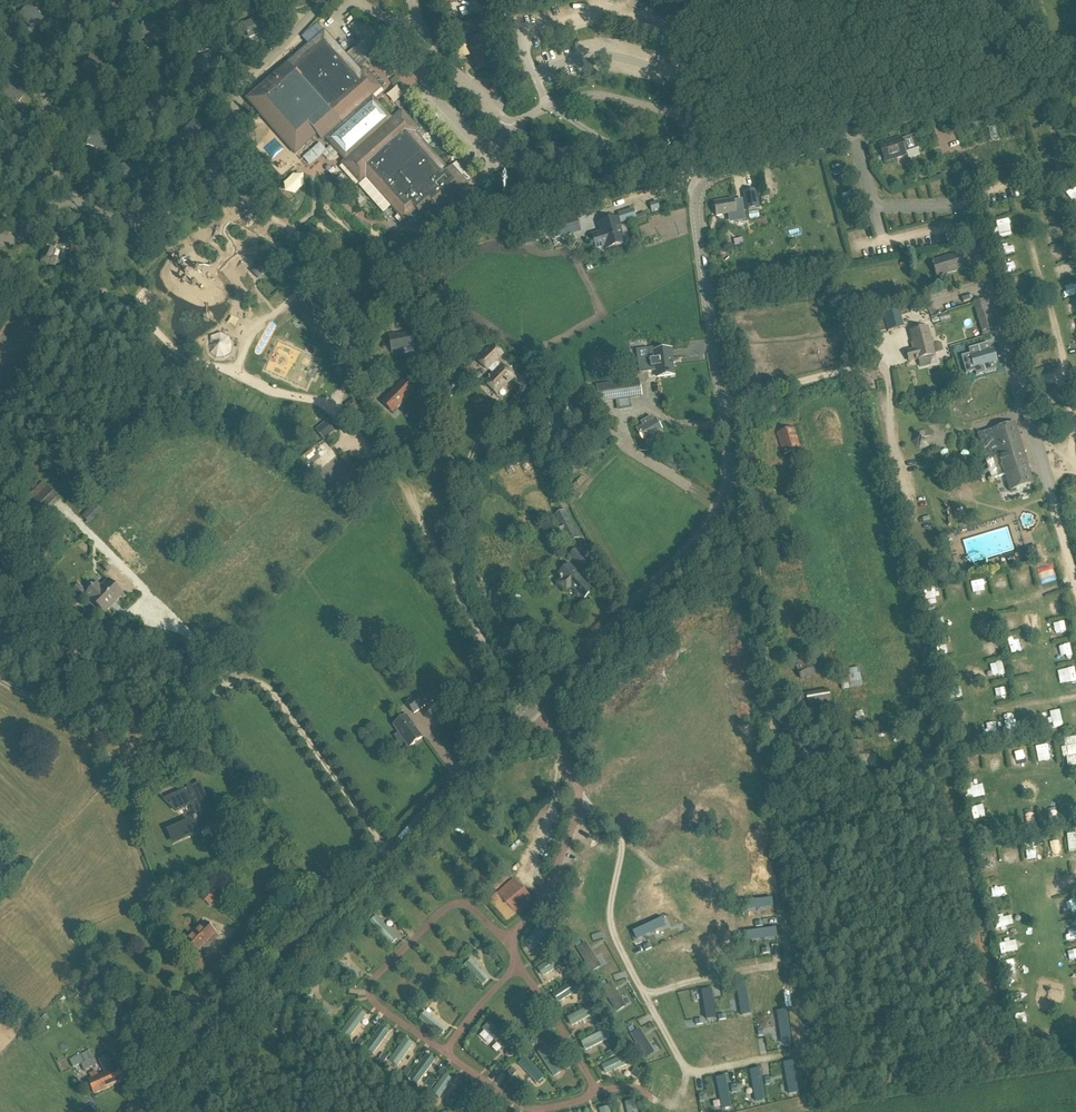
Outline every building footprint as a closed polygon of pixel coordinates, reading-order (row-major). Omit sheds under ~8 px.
[(192,0),(210,9),(214,0),(192,0)] [(461,8),(466,14),(472,9),(468,3),(461,8)] [(29,4),(18,16),(34,31),(45,19),(29,4)] [(356,24),(353,20),(355,18),(351,13),(341,23),(345,27),(346,26),(376,58),(390,46),(374,30),(368,23),(364,27),(359,22),(356,24)] [(262,16),(243,24),(249,39),(268,30),(262,16)] [(455,39),(481,31),(477,19),(451,27),(455,39)] [(144,20),(140,34),(160,40),(164,25),(144,20)] [(438,210),(467,183),(452,166),(449,169),(417,134),(420,130),(402,110),(393,118),(378,102),(373,97),(380,91),(383,88),(364,68),(361,71),(325,30),(245,100),(295,156),(317,136),(322,142),(325,140),(342,158),(344,161),(341,164),(359,185),(365,180),(403,222),(416,211),(422,218),(434,206),(438,210)] [(467,41),(477,72),(495,66),(487,35),(467,41)] [(563,49),(558,54),(564,60),(568,55),(563,49)] [(91,56),(82,68),(97,81),(107,70),(91,56)] [(25,95),(8,82),(0,93),(0,96),(15,108),(25,95)] [(195,120),(180,135),(191,146),(206,131),(195,120)] [(1022,121),(1015,123),(1017,134),(1025,132),(1022,121)] [(92,131),(86,145),(106,152),(111,137),(92,131)] [(901,138),(879,145),(885,162),(906,155),(906,153),(919,149),(914,136),(902,140),(901,138)] [(122,166),(123,181),(144,180),(143,165),(122,166)] [(977,167),(966,170),(969,181),(980,178),(977,167)] [(756,189),(743,192),(746,210),(759,208),(756,189)] [(657,196),(649,199),(652,211),(661,209),(657,196)] [(733,217),(732,214),(735,214),(733,200),(714,203),(716,217),(729,215),(730,217),(733,217)] [(619,205),(620,212),(632,209),(631,202),(619,205)] [(618,214),(621,223),(636,219),(633,209),(618,214)] [(554,238),(567,235),(579,231),(575,216),(563,220),(550,223),(554,238)] [(606,249),(625,244),(617,219),(599,224),(601,233),(592,235),(596,249),(605,246),(606,249)] [(1002,221),(991,226),(996,238),(1007,234),(1002,221)] [(1056,224),(1047,228),(1052,240),(1061,236),(1056,224)] [(723,247),(730,246),(728,234),(721,235),(723,247)] [(50,267),(52,267),(55,266),(56,263),(55,261),(53,259),(51,258),(58,240),(58,238),(56,236),(54,235),(52,235),(50,237),(39,263),(50,267)] [(1049,243),(1049,254),(1064,254),(1063,243),(1049,243)] [(66,260),(69,251),(61,248),(58,257),(66,260)] [(937,278),(966,269),(962,253),(932,262),(937,278)] [(1069,258),(1055,264),(1059,276),(1073,271),(1069,258)] [(250,271),(261,281),(271,270),(260,261),(250,271)] [(1069,278),(1062,279),(1064,292),(1071,290),(1069,278)] [(983,332),(993,329),(985,300),(974,303),(983,332)] [(971,303),(953,308),(956,318),(974,313),(971,303)] [(930,314),(944,311),(942,305),(928,308),(930,314)] [(904,328),(898,308),(883,312),(889,332),(904,328)] [(868,338),(886,333),(880,312),(862,317),(868,338)] [(939,316),(941,323),(950,320),(948,313),(939,316)] [(1068,329),(1075,328),(1075,315),(1066,316),(1068,329)] [(936,356),(929,327),(909,331),(912,343),(910,343),(912,349),(905,351),(908,363),(936,356)] [(218,331),(203,347),(219,362),(234,346),(218,331)] [(391,353),(415,348),(412,332),(396,335),(395,333),(388,335),(391,353)] [(476,360),(487,371),(488,370),(497,361),(504,354),(492,343),(476,360)] [(970,354),(961,356),(966,373),(975,370),(976,375),(995,370),(993,362),(994,362),(990,350),(989,350),(987,343),(968,348),(970,354)] [(664,348),(648,350),(650,369),(656,369),(657,373),(657,378),(674,376),(672,365),(672,362),(673,361),(671,350),(664,351),(664,348)] [(497,395),(514,377),(497,361),(488,370),(493,374),(484,383),(497,395)] [(869,390),(886,385),(883,377),(867,382),(869,390)] [(612,385),(615,400),(641,396),(639,380),(612,385)] [(381,402),(393,413),(413,392),(402,381),(381,402)] [(230,396),(225,402),(232,408),(237,401),(230,396)] [(345,406),(360,424),(368,416),(354,399),(345,406)] [(637,429),(642,438),(660,428),(655,419),(652,421),(650,417),(641,422),(643,426),(637,429)] [(329,419),(315,430),(317,432),(323,440),(337,429),(329,419)] [(374,427),(382,436),(388,431),(380,423),(374,427)] [(1011,491),(1033,484),(1015,424),(979,435),(992,479),(1006,475),(1011,491)] [(924,439),(933,435),(925,427),(914,430),(911,442),(919,450),(931,447),(924,439)] [(783,455),(801,450),(794,429),(777,434),(783,455)] [(626,447),(621,454),(629,459),(633,452),(626,447)] [(527,470),(536,466),(533,459),(524,463),(527,470)] [(321,481),(329,476),(324,467),(316,471),(321,481)] [(362,486),(375,477),(369,469),(357,479),(362,486)] [(610,472),(616,483),(621,481),(615,470),(610,472)] [(1033,523),(1031,511),(1020,514),(1022,525),(1033,523)] [(557,536),(563,534),(568,545),(580,539),(570,519),(553,527),(557,536)] [(1020,550),(1023,559),(1038,555),(1035,545),(1020,550)] [(574,559),(581,568),(588,562),(580,554),(577,549),(570,554),(574,559)] [(110,578),(101,588),(115,600),(109,607),(118,615),(130,603),(133,606),(139,599),(140,601),(148,593),(147,592),(153,585),(152,585),(168,568),(164,564),(165,564),(162,561),(162,562),(158,558),(147,569),(134,556),(125,566),(139,579),(126,593),(110,578)] [(582,579),(582,578),(581,577),(582,576),(569,563),(557,574),(561,579),(556,584),(566,594),(572,588),(584,600),(593,590),(582,579)] [(1036,566),(1039,579),(1055,576),(1052,563),(1036,566)] [(991,574),(996,592),(1007,588),(1002,571),(991,574)] [(1061,595),(1054,596),(1056,612),(1063,611),(1061,595)] [(359,631),(354,635),(362,644),(367,640),(366,639),(359,631)] [(913,632),(881,636),(882,643),(905,640),(905,642),(914,641),(913,632)] [(368,651),(375,660),(393,646),(385,637),(368,651)] [(862,679),(856,667),(849,670),(854,683),(862,679)] [(798,678),(815,676),(814,668),(797,670),(798,678)] [(414,714),(440,696),(431,685),(406,703),(414,714)] [(393,726),(409,748),(423,738),(407,716),(393,726)] [(1064,736),(1065,754),(1075,753),(1075,735),(1064,736)] [(1048,742),(1036,743),(1037,756),(1048,755),(1048,742)] [(800,759),(809,763),(822,768),(827,757),(805,748),(800,759)] [(151,749),(138,760),(144,767),(156,756),(151,749)] [(1066,756),(1067,765),(1075,764),(1075,754),(1066,756)] [(180,840),(217,824),(199,785),(165,800),(176,812),(192,805),(198,818),(197,819),(196,818),(193,819),(194,820),(180,826),(180,828),(181,839),(180,840)] [(1065,850),(1067,860),(1067,863),(1071,862),(1075,861),(1075,830),(1071,831),(1072,838),(1063,840),(1065,850)] [(510,848),(513,853),(523,846),(519,841),(510,848)] [(1026,855),(1037,854),(1037,844),(1026,844),(1026,855)] [(1014,848),(1003,849),(1005,868),(1017,866),(1014,848)] [(4,877),(9,872),(0,865),(0,874),(4,877)] [(489,884),(496,891),(512,876),(505,869),(489,884)] [(514,879),(496,895),(487,902),(508,924),(534,901),(514,879)] [(212,886),(201,897),(209,905),(220,894),(212,886)] [(989,899),(1004,896),(1003,890),(988,892),(989,899)] [(771,898),(740,901),(741,911),(772,907),(771,898)] [(1073,899),(1062,901),(1065,916),(1075,914),(1073,899)] [(376,916),(370,922),(391,945),(398,939),(376,916)] [(662,917),(633,931),(637,940),(666,927),(662,917)] [(205,921),(182,945),(193,956),(216,932),(205,921)] [(532,950),(548,930),(540,924),(524,944),(532,950)] [(775,928),(743,932),(745,941),(776,937),(775,928)] [(578,945),(593,969),(601,963),(586,940),(578,945)] [(543,977),(564,963),(558,955),(537,968),(543,977)] [(471,959),(464,965),(482,985),(489,978),(471,959)] [(336,962),(332,970),(355,980),(359,972),(336,962)] [(1020,965),(1008,965),(1009,976),(1021,976),(1020,965)] [(604,983),(619,1009),(627,1004),(612,978),(604,983)] [(558,1003),(581,988),(575,979),(553,995),(558,1003)] [(746,985),(737,986),(742,1015),(751,1014),(746,985)] [(711,989),(702,990),(707,1020),(716,1018),(711,989)] [(330,1012),(308,996),(302,1004),(324,1021),(330,1012)] [(567,1016),(572,1025),(595,1012),(590,1005),(589,1003),(567,1016)] [(425,1008),(419,1016),(444,1034),(450,1026),(425,1008)] [(349,1039),(367,1015),(359,1009),(341,1033),(349,1039)] [(787,1010),(777,1011),(781,1043),(791,1041),(787,1010)] [(122,1033),(132,1027),(129,1021),(118,1027),(122,1033)] [(482,1028),(482,1029),(503,1049),(510,1042),(489,1022),(482,1028)] [(631,1031),(647,1057),(656,1051),(641,1025),(631,1031)] [(389,1033),(390,1032),(382,1026),(365,1048),(373,1054),(389,1033)] [(610,1038),(605,1029),(581,1042),(586,1051),(610,1038)] [(397,1067),(414,1044),(405,1038),(389,1061),(397,1067)] [(546,1047),(538,1052),(554,1077),(562,1072),(546,1047)] [(73,1068),(81,1064),(84,1071),(97,1065),(94,1058),(90,1051),(70,1060),(73,1068)] [(417,1084),(435,1060),(427,1054),(409,1078),(417,1084)] [(631,1063),(627,1054),(602,1066),(606,1075),(631,1063)] [(94,1094),(124,1081),(118,1067),(112,1055),(100,1060),(106,1074),(98,1077),(96,1071),(89,1074),(91,1080),(88,1081),(94,1094)] [(526,1057),(518,1064),(537,1084),(544,1077),(526,1057)] [(794,1060),(784,1062),(789,1093),(799,1092),(794,1060)] [(760,1068),(750,1070),(755,1101),(765,1099),(760,1068)] [(452,1080),(445,1074),(432,1092),(439,1098),(452,1080)] [(726,1076),(717,1078),(722,1109),(732,1107),(726,1076)] [(477,1092),(469,1086),(454,1108),(459,1111),(463,1111),(477,1092)] [(635,1100),(625,1102),(628,1111),(638,1111),(635,1101),(635,1100)] [(501,1109),(493,1103),(486,1111),(499,1111),(501,1109)]
